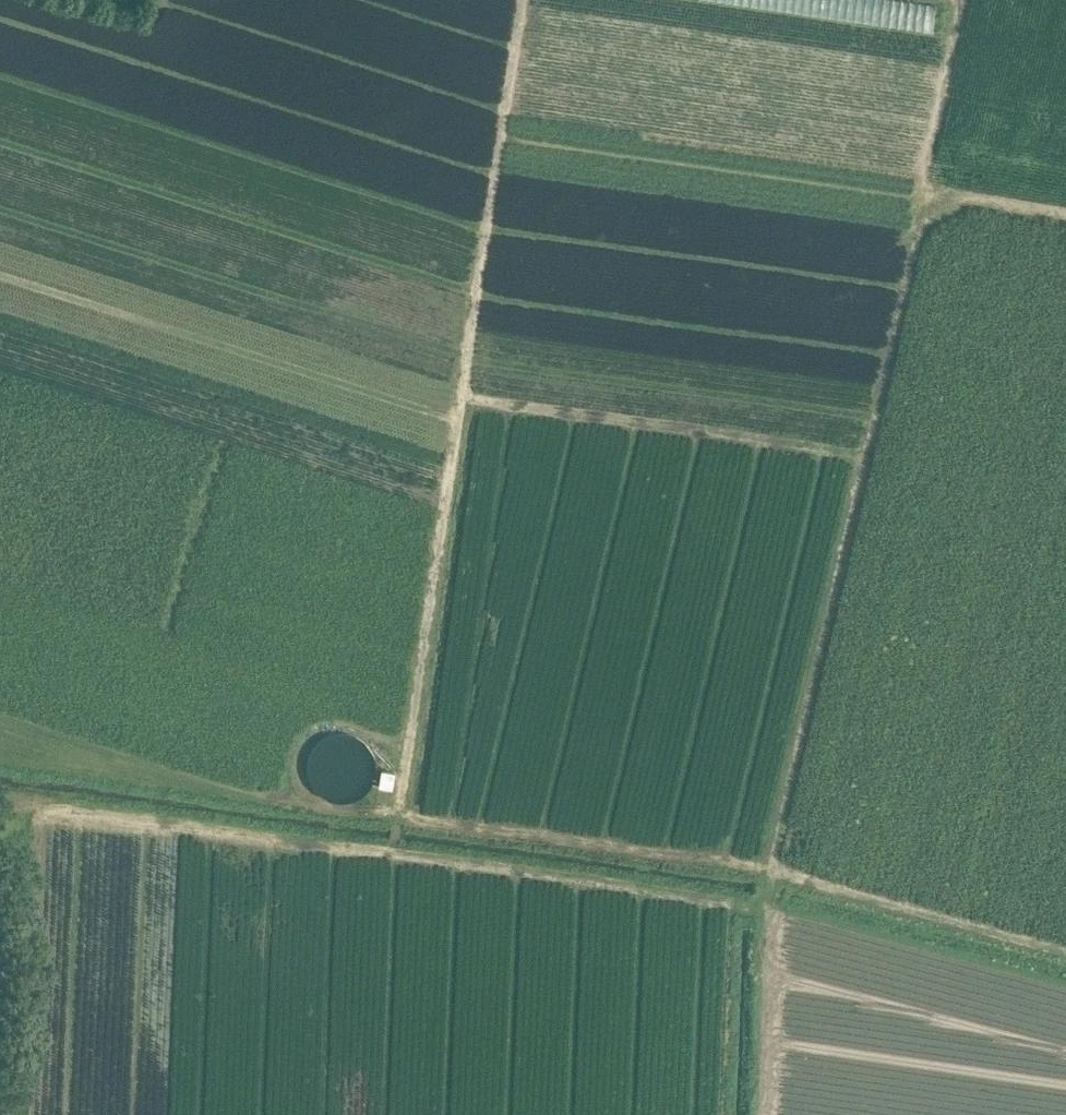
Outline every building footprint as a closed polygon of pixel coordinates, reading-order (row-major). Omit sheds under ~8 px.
[(382,770),(379,787),(391,789),(394,772),(382,770)]
